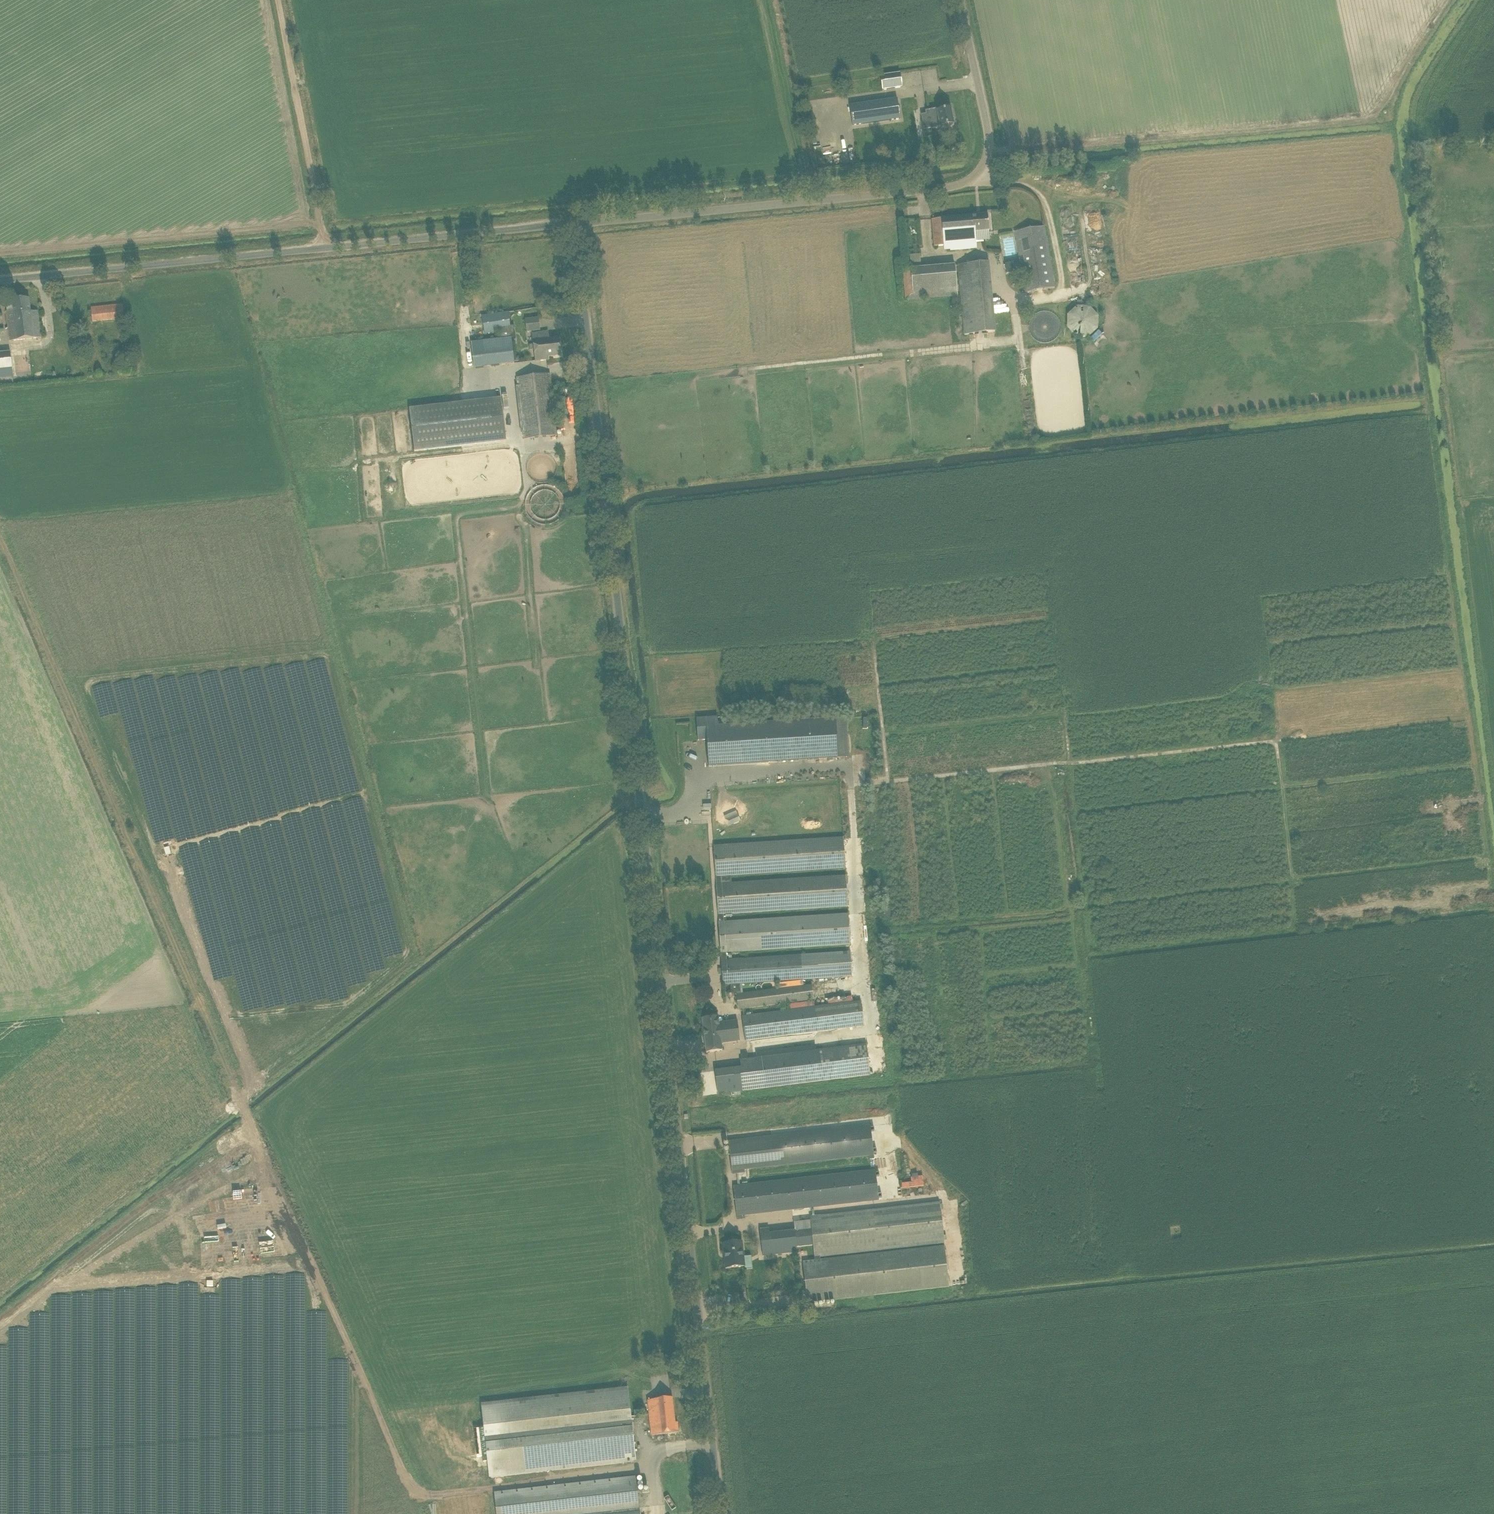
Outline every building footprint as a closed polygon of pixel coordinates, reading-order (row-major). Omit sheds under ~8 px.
[(900,74),(881,76),(882,89),(901,87),(900,74)] [(897,99),(850,106),(853,126),(900,119),(897,99)] [(943,108),(925,111),(927,122),(928,122),(931,121),(932,129),(940,127),(940,128),(954,125),(951,109),(944,111),(943,108)] [(933,220),(934,230),(936,246),(976,242),(975,232),(989,231),(988,215),(933,220)] [(1003,216),(990,216),(991,231),(1004,231),(1003,216)] [(1024,293),(1056,288),(1045,227),(1014,232),(1019,262),(1005,264),(1007,274),(1021,271),(1024,293)] [(920,255),(910,255),(911,266),(920,265),(920,255)] [(964,335),(969,335),(996,332),(989,262),(957,265),(964,335)] [(905,301),(957,297),(955,266),(903,270),(905,301)] [(8,322),(10,342),(41,338),(38,311),(31,312),(29,298),(12,300),(13,311),(7,312),(8,322)] [(91,308),(92,323),(124,320),(124,318),(123,305),(91,308)] [(1098,316),(1090,307),(1076,306),(1067,315),(1067,328),(1075,338),(1088,338),(1098,329),(1098,316)] [(498,314),(481,316),(483,332),(500,330),(510,328),(508,313),(498,314)] [(561,355),(559,338),(549,340),(548,332),(532,334),(536,362),(548,360),(547,357),(561,355)] [(511,338),(472,342),(475,368),(514,364),(511,338)] [(0,354),(0,378),(13,377),(11,353),(0,354)] [(550,374),(540,376),(516,378),(523,439),(557,435),(550,374)] [(414,452),(506,442),(501,398),(410,408),(414,452)] [(836,718),(718,726),(717,717),(696,718),(697,736),(701,736),(702,740),(706,740),(708,767),(788,761),(838,759),(837,743),(836,718)] [(846,718),(836,718),(837,743),(847,742),(846,718)] [(728,826),(739,821),(735,811),(724,815),(728,826)] [(843,838),(713,845),(716,900),(762,898),(763,912),(847,907),(845,875),(731,882),(731,876),(844,870),(843,838)] [(890,908),(882,908),(883,919),(890,918),(890,908)] [(848,914),(717,920),(718,937),(723,936),(723,942),(754,940),(755,950),(850,946),(848,914)] [(726,952),(720,953),(723,986),(731,985),(732,994),(736,994),(741,993),(740,984),(828,979),(829,988),(844,987),(843,978),(853,977),(851,951),(726,960),(726,952)] [(741,993),(736,994),(738,1012),(741,1011),(741,1009),(814,1001),(812,984),(741,993)] [(864,1026),(861,1001),(752,1015),(752,1012),(741,1013),(745,1041),(864,1026)] [(719,1024),(718,1016),(702,1019),(706,1053),(722,1051),(721,1043),(740,1041),(737,1021),(719,1024)] [(870,1075),(866,1044),(740,1059),(741,1068),(715,1071),(718,1094),(870,1075)] [(731,1171),(874,1155),(871,1126),(728,1142),(731,1171)] [(923,1187),(922,1175),(911,1176),(910,1162),(904,1162),(905,1175),(901,1176),(902,1189),(923,1187)] [(878,1199),(875,1170),(733,1187),(737,1216),(878,1199)] [(797,1248),(813,1246),(814,1260),(802,1262),(807,1303),(949,1288),(944,1246),(820,1260),(820,1257),(944,1243),(940,1202),(809,1217),(811,1229),(794,1231),(794,1230),(769,1233),(769,1228),(759,1229),(762,1257),(797,1253),(797,1248)] [(752,1256),(745,1257),(743,1241),(723,1243),(726,1269),(746,1267),(746,1269),(753,1268),(752,1256)] [(776,1288),(774,1291),(774,1294),(777,1296),(780,1296),(782,1293),(782,1290),(780,1288),(776,1288)] [(626,1389),(478,1401),(480,1431),(484,1475),(632,1462),(626,1389)] [(647,1400),(651,1435),(678,1432),(677,1422),(675,1423),(672,1398),(647,1400)] [(492,1491),(495,1513),(639,1513),(635,1476),(492,1491)]
